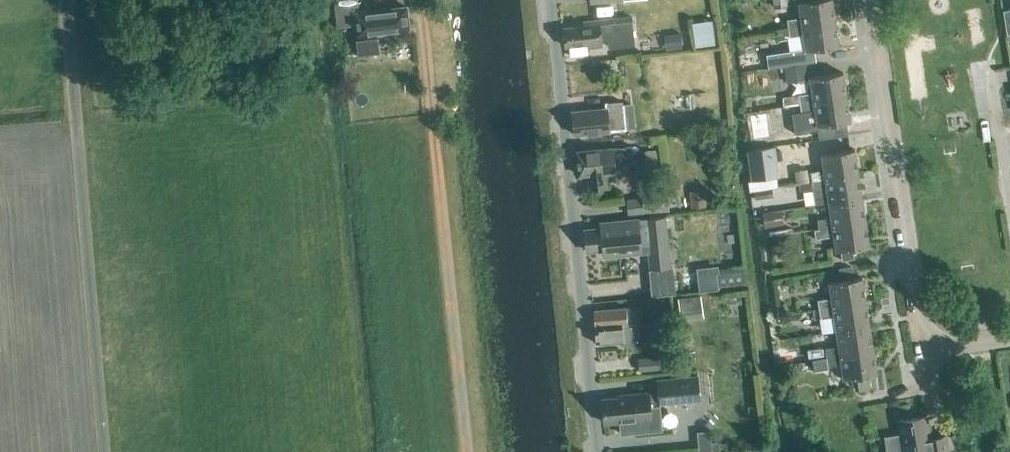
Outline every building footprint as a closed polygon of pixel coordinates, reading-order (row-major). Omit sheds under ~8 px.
[(358,0),(337,0),(337,4),(334,4),(337,27),(356,25),(363,25),(364,38),(355,38),(357,55),(379,53),(378,45),(383,44),(389,36),(389,31),(408,29),(406,6),(373,10),(359,12),(358,0)] [(787,8),(785,0),(773,0),(774,10),(787,8)] [(835,22),(832,0),(814,0),(798,2),(801,19),(797,20),(797,18),(787,19),(788,29),(835,22)] [(634,45),(631,17),(584,22),(584,26),(563,28),(565,47),(569,46),(570,56),(588,55),(587,48),(602,47),(601,37),(608,36),(609,47),(634,45)] [(712,20),(692,23),(695,46),(715,44),(712,20)] [(835,22),(788,29),(790,38),(800,37),(800,34),(803,34),(806,51),(839,46),(835,22)] [(681,33),(664,35),(665,51),(682,49),(681,33)] [(762,70),(797,64),(795,51),(760,57),(762,70)] [(784,69),(787,85),(809,82),(807,66),(784,69)] [(799,104),(846,97),(843,73),(810,78),(812,95),(809,95),(808,93),(798,95),(799,104)] [(693,93),(685,94),(686,109),(694,108),(693,93)] [(849,135),(847,122),(850,121),(846,97),(799,104),(801,113),(792,115),(795,134),(818,131),(819,139),(849,135)] [(623,109),(622,101),(607,103),(605,102),(606,108),(572,111),(574,135),(610,131),(610,130),(625,128),(625,126),(636,125),(634,108),(623,109)] [(773,109),(749,113),(754,137),(777,133),(773,109)] [(752,181),(779,177),(775,146),(748,150),(752,181)] [(634,161),(633,147),(613,149),(613,148),(577,152),(579,176),(589,175),(590,189),(606,187),(605,173),(615,172),(614,163),(634,161)] [(811,181),(858,174),(854,149),(821,154),(824,171),(820,172),(820,170),(810,171),(811,181)] [(828,202),(862,198),(858,174),(811,181),(815,204),(828,202)] [(628,215),(670,210),(667,188),(642,191),(643,198),(626,200),(628,215)] [(690,191),(691,208),(706,207),(704,190),(690,191)] [(818,229),(865,222),(862,198),(828,202),(831,219),(827,220),(827,218),(817,219),(818,229)] [(781,210),(763,213),(765,227),(783,224),(781,210)] [(670,266),(665,216),(622,221),(622,226),(585,230),(587,251),(602,250),(603,258),(649,253),(650,268),(670,266)] [(836,251),(869,246),(865,222),(818,229),(814,229),(815,239),(830,236),(830,234),(833,234),(836,251)] [(746,284),(744,265),(718,268),(718,265),(696,268),(699,292),(718,290),(718,287),(746,284)] [(819,309),(866,302),(862,277),(829,282),(831,300),(828,300),(828,298),(817,300),(819,309)] [(701,295),(680,297),(682,318),(703,316),(701,295)] [(836,331),(869,326),(866,302),(819,309),(820,318),(830,317),(830,315),(834,314),(836,331)] [(639,323),(638,308),(626,309),(626,308),(594,311),(595,327),(596,344),(623,341),(624,347),(638,346),(637,335),(647,334),(646,326),(637,327),(636,323),(639,323)] [(826,357),(873,350),(869,326),(836,331),(839,348),(835,348),(835,346),(825,348),(826,357)] [(808,358),(824,356),(822,348),(807,350),(808,358)] [(873,350),(826,357),(812,359),(814,371),(828,368),(827,366),(838,365),(837,363),(841,362),(844,379),(857,377),(869,375),(877,374),(873,350)] [(639,372),(659,370),(658,356),(638,358),(639,372)] [(869,375),(857,377),(859,391),(871,389),(869,375)] [(662,404),(699,400),(696,376),(657,380),(659,404),(662,404)] [(618,397),(602,399),(604,423),(620,421),(620,423),(621,434),(652,431),(651,417),(649,405),(648,394),(648,392),(618,395),(618,397)] [(926,416),(898,420),(901,435),(884,438),(886,451),(949,451),(946,436),(930,439),(926,416)] [(717,449),(717,429),(698,429),(698,450),(717,449)]
